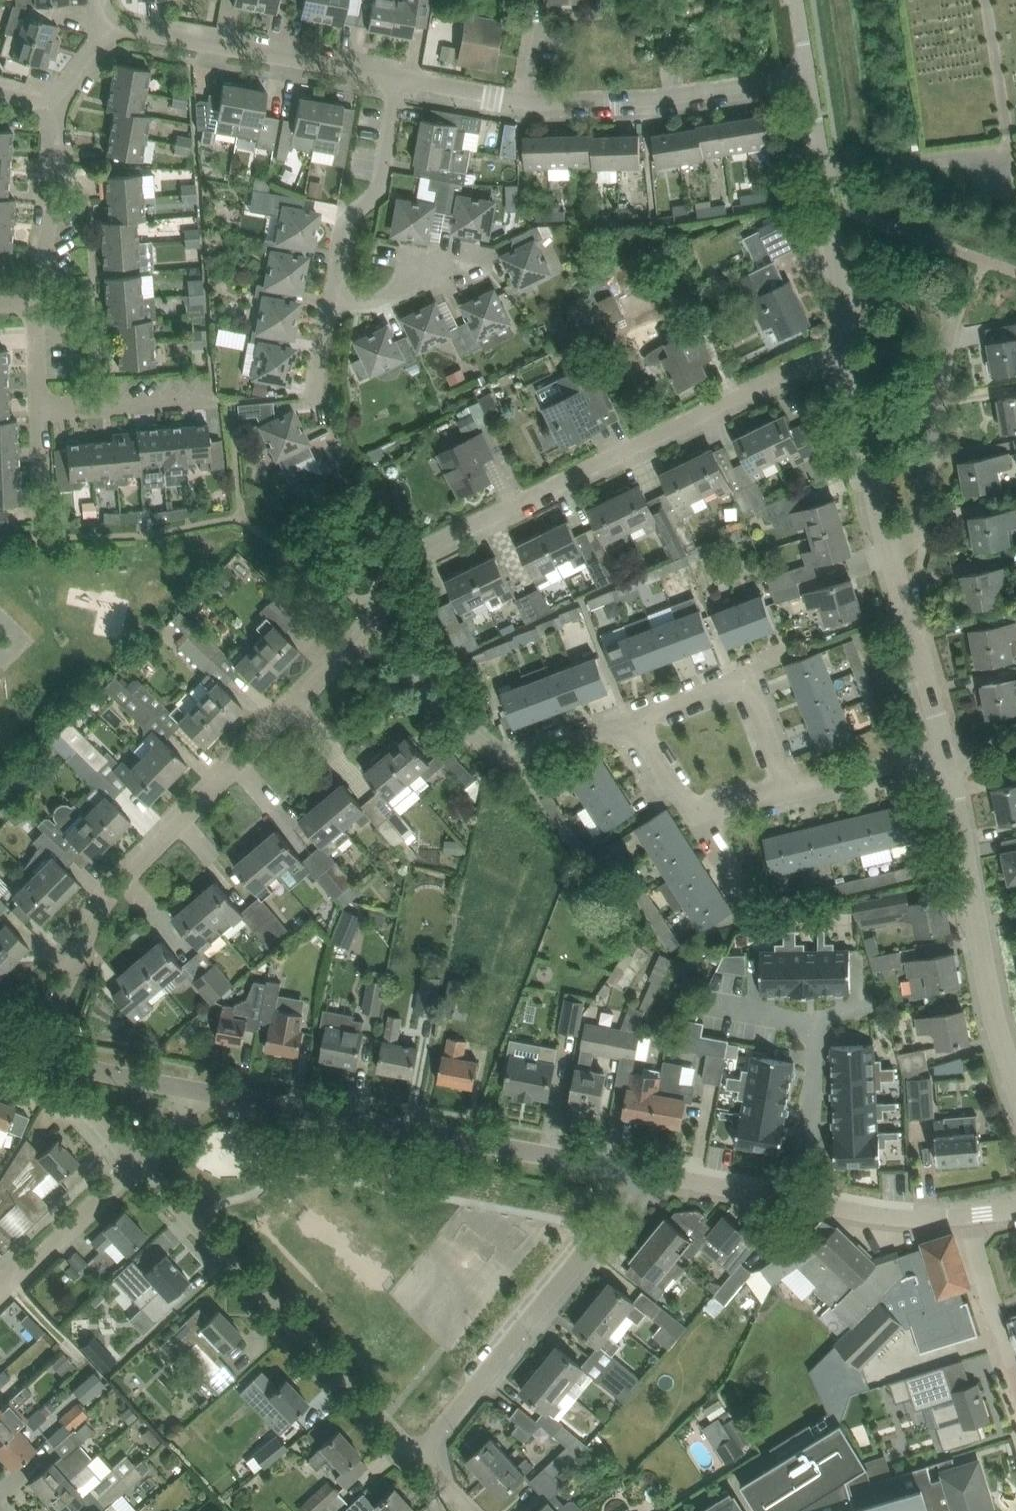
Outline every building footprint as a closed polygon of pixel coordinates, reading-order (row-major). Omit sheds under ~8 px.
[(233,5),(255,9),(257,0),(234,0),(233,5)] [(255,9),(277,13),(279,1),(291,3),(291,0),(257,0),(255,9)] [(322,21),(326,0),(291,0),(291,3),(303,5),(301,17),(322,21)] [(322,21),(344,25),(344,22),(346,12),(358,15),(360,0),(326,0),(322,21)] [(395,0),(360,0),(358,15),(370,17),(367,29),(389,33),(395,0)] [(430,0),(395,0),(389,33),(411,37),(413,25),(425,27),(430,0)] [(13,4),(5,32),(7,32),(9,32),(57,47),(59,38),(54,37),(58,25),(51,23),(55,11),(54,4),(54,3),(28,4),(20,4),(19,4),(13,4)] [(470,18),(462,61),(493,67),(500,23),(470,18)] [(54,57),(57,47),(9,32),(7,32),(0,54),(7,56),(4,67),(28,74),(32,63),(45,67),(49,55),(54,57)] [(453,60),(455,48),(443,46),(441,58),(453,60)] [(146,93),(150,70),(116,64),(112,86),(146,93)] [(201,101),(197,103),(196,103),(197,128),(203,129),(201,141),(213,143),(215,131),(236,135),(238,123),(239,123),(245,87),(223,83),(221,96),(214,94),(210,97),(209,102),(201,101)] [(142,115),(142,114),(146,93),(112,86),(107,109),(115,110),(142,115)] [(267,91),(245,87),(239,123),(238,123),(236,135),(258,139),(257,146),(261,147),(273,149),(276,138),(279,118),(263,115),(267,91)] [(188,100),(189,92),(174,89),(173,98),(188,100)] [(313,148),(322,101),(300,97),(295,121),(284,119),(276,159),(284,160),(291,145),(309,153),(311,148),(313,148)] [(186,109),(188,100),(173,98),(172,106),(186,109)] [(345,166),(351,131),(339,129),(343,105),(322,101),(313,148),(335,152),(333,164),(345,166)] [(424,119),(420,141),(455,147),(463,148),(466,130),(481,133),(484,118),(439,110),(438,109),(436,121),(431,120),(424,119)] [(115,110),(111,132),(146,138),(150,116),(142,114),(142,115),(115,110)] [(749,149),(772,146),(767,115),(744,119),(749,149)] [(726,153),(749,149),(744,119),(721,122),(726,153)] [(726,153),(721,122),(698,126),(698,128),(699,128),(704,157),(705,156),(726,153)] [(704,157),(699,128),(698,128),(676,131),(681,162),(706,158),(705,156),(704,157)] [(519,158),(517,131),(506,129),(501,155),(519,158)] [(11,155),(13,131),(0,130),(0,154),(11,155)] [(478,151),(481,133),(466,130),(463,149),(471,150),(478,151)] [(659,166),(681,162),(676,131),(653,135),(656,155),(659,166)] [(142,161),(146,138),(111,132),(107,155),(142,161)] [(572,166),(594,166),(595,166),(594,136),(595,136),(595,134),(571,135),(572,166)] [(549,167),(572,166),(571,135),(548,136),(549,167)] [(618,167),(641,166),(640,135),(617,136),(618,167)] [(190,146),(192,138),(178,136),(177,144),(190,146)] [(526,168),(549,167),(548,136),(525,137),(526,168)] [(595,166),(594,166),(594,168),(596,168),(596,179),(597,179),(597,181),(618,181),(618,167),(617,136),(595,136),(594,136),(595,166)] [(465,184),(468,171),(471,150),(463,149),(463,148),(455,147),(420,141),(416,163),(433,166),(431,177),(432,178),(451,181),(465,184)] [(189,155),(190,146),(177,144),(175,152),(189,155)] [(11,155),(0,154),(0,176),(9,177),(11,155)] [(433,166),(416,163),(414,174),(423,176),(431,177),(433,166)] [(572,166),(549,167),(550,179),(572,179),(572,166)] [(477,173),(468,171),(465,184),(475,185),(477,173)] [(108,199),(143,197),(141,174),(126,175),(106,176),(108,199)] [(7,198),(9,177),(0,176),(0,199),(7,200),(7,198)] [(431,177),(423,176),(418,203),(434,206),(437,191),(430,189),(431,177)] [(399,213),(395,234),(429,240),(429,238),(434,211),(446,213),(451,185),(451,181),(432,178),(430,189),(437,191),(434,206),(418,203),(401,200),(401,201),(399,201),(397,212),(397,213),(399,213)] [(321,197),(323,183),(310,180),(308,195),(321,197)] [(181,194),(196,193),(195,184),(181,185),(181,194)] [(451,185),(446,213),(458,215),(455,230),(488,236),(492,215),(494,216),(497,204),(496,204),(494,203),(461,197),(463,187),(451,185)] [(519,185),(507,185),(508,195),(520,195),(519,185)] [(253,189),(250,210),(283,216),(279,240),(279,241),(293,243),(302,245),(312,247),(315,247),(317,234),(314,234),(318,213),(303,211),(305,198),(285,195),(277,193),(266,191),(253,189)] [(757,202),(772,199),(770,190),(756,193),(757,202)] [(182,202),(196,201),(196,193),(181,194),(182,202)] [(742,204),(757,202),(756,193),(741,195),(742,204)] [(519,195),(506,195),(507,211),(520,211),(519,195)] [(145,220),(143,197),(108,199),(109,221),(109,222),(136,220),(137,221),(145,220)] [(13,222),(15,199),(7,198),(7,200),(0,199),(0,221),(13,222)] [(675,216),(688,214),(686,203),(673,206),(675,216)] [(716,214),(728,212),(726,203),(714,205),(716,214)] [(699,217),(716,214),(714,205),(697,208),(699,217)] [(619,217),(635,217),(634,208),(619,209),(619,217)] [(551,220),(566,219),(566,210),(551,211),(551,220)] [(443,228),(446,213),(434,211),(429,238),(441,241),(443,228)] [(537,221),(551,220),(551,211),(536,211),(537,221)] [(458,215),(446,213),(443,228),(455,230),(458,215)] [(582,225),(595,225),(595,215),(582,216),(582,225)] [(595,225),(597,225),(612,224),(611,215),(595,215),(595,225)] [(138,242),(137,221),(136,220),(109,222),(109,221),(101,222),(103,245),(138,242)] [(0,221),(0,243),(11,244),(13,222),(0,221)] [(785,221),(762,232),(770,249),(773,256),(797,245),(785,221)] [(519,250),(505,256),(520,287),(538,278),(539,280),(550,274),(549,273),(550,272),(549,270),(543,258),(535,242),(544,237),(539,226),(538,226),(531,230),(513,238),(519,250)] [(755,257),(770,249),(762,232),(760,228),(745,235),(755,257)] [(185,239),(199,238),(199,229),(184,230),(185,239)] [(185,247),(200,246),(199,238),(185,239),(185,247)] [(303,292),(305,279),(302,278),(306,258),(291,255),(293,243),(279,241),(279,240),(265,238),(263,251),(273,252),(267,285),(285,289),(300,291),(303,292)] [(138,242),(103,245),(105,268),(125,266),(140,265),(138,242)] [(11,244),(0,243),(0,266),(10,267),(11,244)] [(655,248),(649,251),(660,275),(667,272),(655,248)] [(786,283),(775,260),(740,278),(765,329),(774,324),(781,339),(811,324),(790,281),(786,283)] [(107,301),(142,298),(141,275),(105,278),(107,301)] [(295,337),(297,324),(294,324),(298,303),(283,300),(285,289),(267,285),(257,283),(255,296),(265,298),(259,330),(259,331),(281,335),(292,337),(292,336),(295,337)] [(188,295),(204,293),(203,285),(188,286),(188,295)] [(494,291),(493,289),(482,294),(483,297),(464,306),(471,320),(460,325),(473,351),(484,345),(479,336),(510,322),(495,291),(494,291)] [(189,303),(204,302),(204,293),(188,295),(189,303)] [(614,294),(598,301),(608,323),(624,316),(614,294)] [(142,298),(107,301),(109,323),(117,323),(117,322),(144,320),(152,319),(156,319),(155,297),(142,298)] [(447,299),(436,304),(449,330),(460,325),(447,299)] [(449,330),(436,304),(417,313),(416,311),(405,317),(406,319),(421,350),(451,335),(461,356),(473,351),(460,325),(449,330)] [(118,345),(154,342),(152,319),(144,320),(117,322),(117,323),(118,345)] [(555,325),(561,342),(577,335),(570,319),(555,325)] [(516,334),(510,322),(479,336),(484,345),(486,349),(516,334)] [(989,343),(994,374),(1014,371),(1015,370),(1015,324),(1008,325),(1010,339),(989,343)] [(365,356),(353,362),(361,379),(373,372),(378,370),(404,358),(407,364),(408,367),(414,374),(423,370),(422,368),(419,361),(416,354),(407,336),(396,341),(389,327),(359,342),(365,356)] [(712,358),(703,340),(697,327),(666,343),(658,347),(652,351),(651,352),(650,353),(649,354),(649,356),(649,357),(650,358),(651,359),(652,360),(653,361),(654,362),(655,362),(657,362),(664,359),(672,375),(671,375),(673,380),(674,380),(679,389),(708,375),(702,363),(712,358)] [(248,344),(243,373),(255,375),(255,377),(256,377),(269,379),(288,383),(288,382),(291,383),(293,370),(290,370),(294,349),(279,346),(281,335),(259,331),(259,330),(253,329),(253,331),(250,344),(248,344)] [(187,340),(202,339),(201,330),(187,331),(187,340)] [(188,348),(202,347),(202,339),(187,340),(188,348)] [(120,368),(156,365),(154,342),(118,345),(120,368)] [(7,373),(7,363),(9,363),(11,361),(11,353),(9,351),(6,351),(6,349),(0,349),(0,374),(7,373)] [(378,370),(380,374),(383,376),(386,377),(389,378),(392,378),(395,377),(398,375),(400,372),(401,369),(402,366),(407,364),(404,358),(378,370)] [(564,446),(597,430),(607,425),(602,414),(616,407),(594,362),(560,378),(569,396),(545,407),(564,446)] [(484,375),(476,379),(479,387),(487,383),(484,375)] [(256,377),(254,392),(267,394),(269,379),(256,377)] [(494,396),(483,401),(493,421),(504,415),(494,396)] [(0,397),(0,421),(10,421),(17,420),(9,420),(8,397),(0,397)] [(1015,429),(1015,397),(999,400),(1004,431),(1015,429)] [(275,420),(273,401),(245,404),(237,405),(239,418),(256,416),(260,423),(251,427),(261,447),(270,443),(286,475),(303,466),(321,472),(322,472),(292,412),(275,420)] [(474,413),(460,419),(466,432),(480,425),(474,413)] [(792,430),(785,415),(760,427),(776,459),(789,452),(792,459),(804,453),(801,447),(819,438),(810,421),(792,430)] [(18,444),(17,420),(10,421),(0,421),(0,445),(18,444)] [(170,427),(161,428),(165,473),(188,471),(187,461),(184,426),(183,426),(182,423),(180,422),(172,422),(170,424),(170,427)] [(137,430),(136,430),(137,432),(137,434),(137,438),(138,438),(140,465),(141,465),(142,473),(141,473),(141,475),(165,473),(161,428),(159,428),(159,426),(157,424),(149,424),(147,426),(147,429),(137,430)] [(210,440),(208,424),(184,426),(187,461),(200,460),(201,469),(206,469),(224,467),(221,439),(210,440)] [(760,427),(735,439),(743,455),(754,478),(756,477),(766,472),(762,466),(776,459),(760,427)] [(461,496),(492,481),(482,461),(494,456),(482,432),(440,453),(461,496)] [(129,435),(129,433),(113,435),(114,440),(115,440),(118,475),(119,485),(129,484),(128,474),(140,473),(141,475),(141,473),(142,473),(141,465),(140,465),(138,438),(137,438),(137,434),(129,435)] [(59,490),(79,488),(83,488),(82,478),(94,477),(91,442),(81,443),(80,441),(78,439),(70,440),(69,442),(69,444),(67,445),(67,448),(55,449),(56,462),(59,490)] [(95,487),(106,486),(105,476),(118,475),(115,440),(114,440),(91,442),(94,477),(95,487)] [(19,468),(18,444),(0,445),(0,469),(19,468)] [(690,455),(688,459),(689,461),(689,462),(703,492),(716,486),(720,495),(732,489),(734,493),(745,517),(757,511),(745,487),(735,466),(724,471),(714,451),(713,450),(705,454),(704,451),(700,450),(690,455)] [(816,482),(820,480),(828,476),(816,452),(804,458),(816,482)] [(967,492),(986,489),(1002,486),(999,469),(1011,467),(1008,453),(981,458),(961,462),(967,492)] [(703,492),(689,462),(685,464),(684,461),(680,460),(671,464),(670,468),(671,470),(662,475),(670,490),(682,514),(694,508),(690,499),(703,492)] [(15,503),(20,503),(20,498),(23,494),(20,491),(19,468),(0,469),(0,504),(8,504),(12,507),(15,503)] [(758,481),(745,487),(757,511),(761,509),(769,505),(769,504),(758,481)] [(641,485),(633,489),(631,487),(627,485),(617,491),(615,495),(617,497),(616,498),(631,528),(643,522),(644,524),(645,526),(648,531),(656,526),(673,559),(687,552),(685,546),(673,523),(663,503),(652,508),(648,500),(641,485)] [(1014,497),(990,501),(992,513),(971,517),(977,550),(1011,544),(1008,528),(1015,526),(1015,509),(1014,497)] [(616,498),(590,510),(597,525),(609,549),(621,543),(617,535),(631,528),(616,498)] [(769,505),(761,509),(766,520),(771,518),(788,513),(781,498),(769,504),(769,505)] [(812,536),(843,527),(835,499),(816,505),(811,507),(793,512),(797,525),(808,522),(810,527),(812,536)] [(170,519),(186,517),(184,507),(168,510),(170,519)] [(154,523),(157,522),(170,519),(168,510),(152,513),(154,523)] [(121,522),(121,513),(105,513),(104,522),(121,522)] [(137,522),(137,513),(121,513),(121,522),(137,522)] [(684,518),(673,523),(685,546),(695,541),(684,518)] [(568,521),(543,533),(558,564),(571,558),(576,566),(586,561),(587,560),(576,536),(568,521)] [(809,566),(832,559),(851,553),(843,527),(812,536),(816,549),(805,552),(809,566)] [(724,544),(742,537),(739,529),(721,535),(724,544)] [(538,584),(549,579),(545,570),(558,564),(543,533),(518,545),(527,563),(538,584)] [(695,559),(719,550),(716,540),(692,549),(695,559)] [(611,553),(600,559),(612,581),(615,580),(623,576),(611,553)] [(497,556),(472,568),(487,599),(492,610),(494,610),(502,606),(505,602),(504,601),(516,595),(505,574),(497,556)] [(667,572),(684,566),(681,557),(664,563),(667,572)] [(600,559),(588,564),(599,587),(612,581),(600,559)] [(968,608),(988,605),(1001,602),(998,584),(1010,583),(1007,567),(962,575),(968,608)] [(466,620),(478,614),(473,605),(487,599),(472,568),(446,581),(466,620)] [(644,584),(662,577),(658,568),(641,575),(644,584)] [(798,582),(795,569),(768,577),(772,589),(798,582)] [(623,583),(617,585),(617,586),(621,596),(628,593),(630,600),(642,595),(639,589),(635,578),(623,583)] [(862,613),(852,579),(806,593),(810,608),(822,604),(827,623),(862,613)] [(777,604),(802,596),(798,582),(772,589),(777,604)] [(540,617),(552,611),(541,588),(529,594),(540,617)] [(592,608),(617,599),(614,591),(589,600),(592,608)] [(280,592),(269,603),(291,625),(292,626),(303,615),(303,614),(280,592)] [(528,623),(540,617),(529,594),(517,600),(528,623)] [(752,637),(776,628),(764,595),(740,604),(752,637)] [(728,646),(752,637),(740,604),(716,613),(721,627),(728,646)] [(564,624),(583,617),(579,606),(560,613),(564,624)] [(180,610),(171,619),(185,632),(212,659),(222,648),(218,645),(222,641),(210,628),(205,633),(198,626),(197,627),(180,611),(180,610)] [(689,652),(714,642),(706,624),(702,610),(677,619),(689,652)] [(264,635),(254,645),(279,670),(299,650),(283,634),(266,618),(257,627),(264,635)] [(541,635),(559,628),(555,618),(537,625),(541,635)] [(666,660),(689,652),(677,619),(654,628),(666,660)] [(970,636),(972,647),(975,646),(979,665),(982,665),(982,668),(993,666),(993,663),(1012,659),(1011,656),(1015,655),(1015,625),(1015,622),(1003,624),(972,630),(973,635),(970,636)] [(461,656),(481,646),(469,623),(449,633),(461,656)] [(630,636),(626,625),(602,634),(618,678),(642,669),(630,636)] [(518,646),(537,639),(532,628),(514,636),(518,646)] [(642,669),(666,660),(654,628),(630,636),(642,669)] [(185,632),(176,642),(179,645),(178,646),(201,669),(212,659),(185,632)] [(856,671),(865,668),(854,639),(845,642),(856,671)] [(488,660),(514,650),(510,640),(485,649),(488,660)] [(229,655),(227,657),(239,670),(245,675),(259,689),(279,670),(254,645),(244,655),(236,648),(229,655)] [(798,692),(832,680),(821,651),(787,663),(798,692)] [(586,699),(610,690),(603,671),(597,658),(573,667),(586,699)] [(471,676),(466,666),(463,668),(458,670),(455,672),(461,682),(471,676)] [(576,707),(577,705),(576,703),(586,699),(573,667),(550,675),(562,708),(565,707),(566,709),(568,710),(576,707)] [(866,700),(875,696),(865,668),(856,671),(866,700)] [(209,689),(198,701),(223,726),(243,707),(228,693),(223,687),(209,673),(207,675),(201,681),(209,689)] [(550,675),(526,684),(538,717),(562,708),(550,675)] [(116,676),(103,688),(143,727),(143,739),(152,748),(142,758),(167,783),(186,763),(172,749),(164,741),(153,730),(151,731),(146,725),(156,715),(123,683),(116,676)] [(123,683),(156,715),(165,706),(142,683),(137,678),(130,685),(126,680),(123,683)] [(1015,712),(1015,679),(983,685),(988,717),(1015,712)] [(809,721),(842,709),(832,680),(798,692),(809,721)] [(514,726),(538,717),(526,684),(502,693),(514,726)] [(171,711),(169,713),(181,724),(189,732),(203,746),(223,726),(198,701),(185,713),(177,705),(171,711)] [(820,750),(853,737),(846,719),(842,709),(809,721),(820,750)] [(70,721),(59,733),(63,737),(76,750),(96,770),(107,758),(104,755),(86,737),(80,731),(71,722),(70,721)] [(383,751),(409,781),(420,772),(427,780),(446,763),(439,754),(430,762),(409,737),(401,744),(398,741),(394,741),(383,751)] [(67,759),(66,760),(86,779),(96,770),(76,750),(69,757),(67,759)] [(409,781),(383,751),(372,760),(371,763),(374,767),(366,773),(379,789),(394,807),(401,801),(405,805),(419,794),(409,781)] [(120,764),(114,771),(127,784),(133,789),(147,803),(167,783),(142,758),(132,768),(124,761),(120,764)] [(473,775),(460,761),(458,759),(448,768),(466,789),(477,779),(473,775)] [(588,805),(618,786),(602,760),(572,779),(583,796),(588,805)] [(372,819),(357,800),(344,785),(323,802),(343,827),(355,817),(363,826),(372,819)] [(992,794),(995,808),(999,807),(1002,823),(1015,820),(1015,785),(995,789),(996,794),(992,794)] [(604,832),(618,823),(635,812),(618,786),(588,805),(604,832)] [(95,805),(85,815),(110,840),(130,820),(116,806),(111,801),(96,787),(95,788),(86,797),(95,805)] [(558,824),(567,819),(561,810),(550,793),(542,799),(553,815),(558,824)] [(10,800),(0,810),(8,818),(18,808),(10,800)] [(323,802),(301,821),(314,836),(322,845),(313,853),(327,870),(336,861),(330,854),(339,846),(351,836),(343,827),(323,802)] [(45,818),(38,824),(44,830),(64,850),(72,842),(76,846),(90,859),(91,860),(110,840),(85,815),(84,815),(73,804),(71,806),(67,804),(61,803),(56,806),(53,811),(53,816),(56,821),(55,822),(54,823),(49,818),(47,820),(45,818)] [(890,845),(903,842),(920,838),(912,804),(882,811),(890,845)] [(20,806),(8,818),(15,824),(30,816),(20,806)] [(398,810),(397,809),(387,818),(405,840),(416,831),(398,810)] [(653,854),(683,835),(667,809),(637,828),(653,854)] [(882,811),(853,818),(861,853),(864,866),(894,859),(890,845),(882,811)] [(405,840),(387,818),(378,827),(396,848),(405,840)] [(832,860),(861,853),(853,818),(823,825),(832,860)] [(575,851),(583,845),(567,819),(558,824),(575,851)] [(802,867),(832,860),(823,825),(794,832),(802,867)] [(39,847),(24,868),(32,876),(60,903),(80,883),(63,866),(65,864),(67,866),(73,860),(64,850),(44,830),(33,842),(39,847)] [(306,864),(290,845),(278,830),(256,848),(278,875),(289,865),(296,873),(306,864)] [(772,874),(797,868),(802,867),(794,832),(764,839),(772,874)] [(670,879),(699,861),(683,835),(653,854),(670,879)] [(623,873),(632,868),(615,842),(611,845),(607,847),(623,873)] [(256,848),(235,866),(248,882),(260,896),(263,900),(274,891),(267,884),(278,875),(256,848)] [(1004,865),(1007,878),(1010,877),(1011,880),(1015,879),(1015,851),(1009,852),(1005,853),(1007,863),(1008,865),(1004,865)] [(336,861),(327,870),(345,891),(354,883),(355,882),(337,862),(336,861)] [(686,905),(716,886),(699,861),(670,879),(686,905)] [(898,879),(909,877),(928,873),(926,863),(907,868),(896,870),(898,879)] [(640,899),(648,893),(632,868),(623,873),(640,899)] [(327,870),(317,878),(335,899),(345,891),(327,870)] [(869,887),(898,879),(896,870),(867,877),(869,887)] [(40,923),(60,903),(32,876),(13,896),(19,902),(11,910),(24,923),(32,915),(40,923)] [(840,894),(869,887),(867,877),(838,885),(840,894)] [(216,882),(195,900),(223,933),(244,916),(245,915),(242,912),(229,897),(216,882)] [(811,901),(840,894),(838,885),(808,892),(811,901)] [(702,931),(725,917),(732,912),(716,886),(686,905),(702,931)] [(900,921),(900,919),(915,916),(918,934),(930,932),(950,929),(944,897),(924,901),(911,903),(908,889),(883,894),(883,896),(854,901),(860,923),(861,927),(900,921)] [(781,909),(811,901),(808,892),(779,899),(781,909)] [(656,924),(664,919),(648,893),(640,899),(656,924)] [(175,917),(174,918),(187,933),(201,951),(202,951),(203,950),(223,933),(195,900),(175,917)] [(350,948),(363,916),(347,910),(334,941),(350,948)] [(275,914),(266,922),(283,943),(293,935),(293,934),(275,914)] [(9,965),(29,946),(14,932),(5,923),(0,918),(0,956),(9,965)] [(673,950),(681,944),(664,919),(656,924),(673,950)] [(266,922),(256,930),(274,951),(283,943),(266,922)] [(820,930),(819,930),(819,943),(819,950),(820,950),(821,992),(822,992),(828,992),(837,992),(843,992),(844,992),(851,992),(852,992),(852,991),(851,991),(851,965),(852,965),(852,964),(851,964),(850,951),(851,951),(851,950),(851,949),(835,950),(834,943),(826,943),(826,930),(820,930)] [(777,951),(760,951),(760,952),(761,952),(761,965),(760,965),(760,966),(761,966),(762,992),(761,992),(761,994),(769,993),(775,993),(785,993),(791,993),(792,993),(791,931),(785,931),(785,944),(777,944),(777,951)] [(792,993),(791,993),(791,995),(792,995),(792,994),(799,994),(808,994),(814,994),(815,994),(821,994),(821,995),(822,995),(822,992),(821,992),(820,950),(819,950),(805,950),(805,943),(797,944),(796,931),(791,931),(792,993)] [(875,935),(865,938),(870,956),(881,954),(875,935)] [(162,941),(141,959),(162,985),(173,976),(180,985),(190,976),(191,975),(183,966),(175,956),(162,941)] [(874,971),(904,965),(901,950),(881,954),(870,956),(874,971)] [(636,957),(628,951),(618,966),(626,971),(636,957)] [(914,997),(931,994),(930,990),(940,988),(960,985),(954,953),(935,956),(908,961),(914,997)] [(658,960),(669,966),(672,959),(661,954),(658,960)] [(718,969),(746,974),(746,955),(745,955),(725,956),(718,969)] [(0,956),(0,975),(9,965),(0,956)] [(137,1021),(152,1008),(154,1006),(147,998),(162,985),(141,959),(119,977),(127,986),(115,996),(137,1021)] [(658,960),(650,979),(653,980),(661,984),(669,966),(658,960)] [(215,964),(205,974),(222,994),(233,985),(215,964)] [(626,971),(618,966),(608,981),(616,986),(626,971)] [(195,982),(194,982),(207,996),(212,1003),(222,994),(205,974),(195,982)] [(434,1016),(442,978),(422,974),(415,1012),(434,1016)] [(466,1019),(475,985),(452,978),(443,1013),(466,1019)] [(277,1009),(282,983),(268,980),(268,983),(255,981),(248,999),(236,1004),(235,1007),(224,1005),(218,1040),(244,1045),(247,1029),(259,1031),(259,1027),(271,1029),(272,1026),(276,1009),(277,1009)] [(379,1014),(385,983),(370,980),(364,1012),(379,1014)] [(661,984),(653,980),(640,1009),(649,1012),(661,984)] [(578,1033),(584,1002),(567,999),(561,1030),(578,1033)] [(574,1087),(570,1106),(598,1112),(602,1092),(603,1088),(606,1073),(591,1070),(594,1052),(622,1057),(627,1031),(638,1033),(646,1011),(640,1009),(631,1005),(621,1030),(587,1024),(576,1082),(575,1082),(574,1087)] [(300,1031),(303,1015),(277,1010),(277,1009),(276,1009),(272,1026),(271,1029),(267,1049),(299,1055),(303,1031),(300,1031)] [(325,1009),(321,1026),(328,1027),(326,1040),(322,1059),(357,1066),(364,1033),(363,1032),(365,1021),(354,1019),(355,1015),(325,1009)] [(970,1041),(965,1010),(917,1018),(920,1032),(936,1029),(939,1047),(970,1041)] [(397,1044),(400,1028),(402,1018),(391,1016),(389,1026),(386,1043),(385,1042),(383,1050),(380,1070),(413,1076),(418,1048),(397,1044)] [(688,1019),(682,1049),(709,1053),(727,1056),(726,1055),(729,1042),(729,1040),(702,1035),(705,1022),(704,1022),(697,1021),(696,1021),(696,1020),(688,1019)] [(627,1031),(622,1057),(636,1060),(636,1057),(641,1035),(641,1034),(638,1033),(627,1031)] [(464,1059),(467,1041),(449,1037),(446,1055),(444,1054),(439,1081),(474,1088),(479,1062),(464,1059)] [(833,1045),(832,1045),(832,1047),(832,1053),(832,1054),(833,1060),(833,1068),(833,1076),(895,1074),(895,1068),(882,1068),(882,1060),(875,1060),(874,1043),(873,1043),(873,1044),(860,1045),(860,1044),(859,1044),(859,1045),(833,1046),(833,1045)] [(549,1099),(558,1048),(541,1045),(539,1057),(535,1056),(535,1060),(512,1055),(511,1059),(508,1059),(505,1077),(508,1078),(505,1091),(521,1093),(520,1097),(533,1099),(533,1096),(549,1099)] [(905,1076),(929,1068),(926,1048),(898,1054),(905,1076)] [(709,1053),(704,1080),(721,1083),(720,1085),(722,1085),(727,1056),(709,1053)] [(729,1076),(728,1082),(790,1093),(791,1085),(792,1077),(793,1070),(795,1064),(795,1062),(794,1062),(793,1063),(769,1058),(768,1058),(768,1057),(767,1057),(767,1058),(754,1056),(754,1055),(753,1055),(750,1071),(743,1070),(742,1079),(729,1076)] [(966,1058),(937,1063),(940,1079),(969,1075),(966,1058)] [(658,1094),(653,1122),(681,1127),(686,1100),(692,1101),(694,1086),(692,1086),(679,1084),(682,1065),(664,1062),(663,1070),(658,1094)] [(628,1097),(624,1117),(653,1122),(658,1094),(663,1070),(645,1067),(644,1074),(633,1072),(630,1087),(628,1097)] [(895,1074),(833,1076),(834,1083),(834,1093),(834,1099),(834,1100),(835,1105),(877,1103),(877,1089),(883,1088),(883,1080),(896,1079),(895,1074)] [(932,1077),(909,1078),(912,1119),(935,1117),(932,1077)] [(728,1082),(727,1088),(740,1090),(739,1098),(745,1099),(743,1113),(743,1114),(785,1121),(785,1120),(786,1116),(786,1115),(787,1109),(788,1101),(790,1093),(728,1082)] [(8,1130),(21,1135),(29,1117),(14,1110),(16,1107),(0,1100),(0,1126),(8,1130)] [(877,1103),(835,1105),(835,1113),(835,1122),(836,1128),(836,1129),(836,1134),(836,1135),(879,1133),(879,1132),(878,1118),(884,1118),(884,1109),(897,1108),(897,1103),(897,1102),(884,1102),(877,1103)] [(722,1111),(721,1116),(734,1118),(732,1127),(739,1128),(736,1144),(737,1144),(749,1146),(750,1147),(751,1146),(780,1151),(779,1152),(781,1153),(781,1151),(781,1150),(782,1144),(784,1134),(785,1128),(785,1127),(786,1121),(785,1120),(785,1121),(743,1114),(743,1113),(735,1112),(722,1110),(722,1111)] [(981,1159),(979,1131),(978,1114),(945,1117),(945,1120),(935,1121),(937,1143),(938,1163),(981,1159)] [(836,1134),(835,1134),(835,1141),(835,1148),(836,1156),(836,1159),(836,1161),(836,1166),(837,1166),(837,1165),(867,1163),(867,1164),(868,1164),(868,1163),(880,1163),(881,1163),(881,1147),(887,1147),(887,1138),(900,1137),(899,1132),(899,1131),(887,1132),(887,1131),(879,1132),(879,1133),(836,1135),(836,1134)] [(27,1139),(0,1181),(0,1247),(4,1251),(69,1190),(68,1189),(50,1206),(33,1189),(51,1172),(59,1180),(79,1161),(58,1139),(42,1155),(27,1139)] [(696,1226),(709,1236),(727,1251),(720,1262),(733,1272),(733,1273),(741,1262),(742,1263),(755,1246),(767,1232),(751,1220),(743,1230),(725,1215),(715,1227),(704,1219),(706,1216),(698,1210),(683,1211),(683,1212),(683,1215),(696,1226)] [(126,1253),(132,1248),(146,1234),(124,1211),(92,1242),(101,1251),(104,1248),(117,1262),(126,1253)] [(696,1226),(683,1215),(684,1217),(677,1225),(666,1217),(648,1238),(682,1266),(682,1265),(676,1260),(677,1259),(678,1260),(684,1253),(691,1258),(709,1236),(696,1226)] [(716,1293),(714,1295),(726,1305),(747,1279),(764,1302),(773,1284),(781,1278),(794,1269),(798,1266),(818,1252),(817,1250),(837,1228),(823,1219),(822,1220),(808,1235),(804,1238),(762,1269),(753,1272),(742,1263),(741,1262),(733,1273),(733,1272),(722,1285),(716,1293)] [(818,1252),(798,1266),(817,1285),(814,1288),(831,1305),(853,1326),(854,1327),(906,1274),(903,1266),(900,1256),(876,1263),(871,1258),(838,1226),(837,1228),(817,1250),(818,1252)] [(912,1323),(921,1352),(979,1334),(969,1301),(965,1302),(961,1288),(970,1285),(954,1233),(923,1243),(925,1247),(909,1252),(912,1263),(903,1266),(906,1274),(836,1344),(811,1370),(821,1394),(854,1361),(860,1368),(903,1324),(905,1326),(912,1323)] [(648,1238),(630,1260),(641,1269),(633,1278),(658,1299),(667,1288),(668,1290),(685,1269),(682,1266),(648,1238)] [(187,1293),(181,1287),(189,1280),(166,1256),(151,1269),(146,1274),(132,1260),(113,1278),(155,1323),(187,1293)] [(73,1280),(79,1274),(72,1266),(65,1272),(73,1280)] [(716,1293),(722,1285),(720,1283),(710,1281),(707,1285),(716,1293)] [(635,1302),(611,1283),(604,1292),(601,1290),(598,1290),(589,1301),(617,1324),(626,1313),(639,1324),(647,1313),(653,1318),(678,1338),(688,1327),(644,1291),(635,1302)] [(95,1306),(104,1297),(100,1293),(91,1301),(95,1306)] [(112,1295),(82,1324),(98,1340),(128,1311),(112,1295)] [(634,1392),(644,1380),(618,1360),(613,1355),(621,1345),(608,1334),(617,1324),(589,1301),(581,1311),(581,1315),(583,1317),(576,1326),(598,1345),(590,1355),(634,1392)] [(199,1307),(160,1346),(175,1361),(195,1342),(220,1367),(224,1362),(218,1355),(241,1333),(219,1310),(210,1319),(199,1307)] [(28,1314),(20,1321),(30,1331),(37,1323),(28,1314)] [(93,1335),(81,1347),(103,1370),(115,1359),(93,1335)] [(581,1366),(559,1347),(550,1358),(548,1356),(544,1356),(539,1362),(539,1366),(542,1368),(541,1369),(565,1390),(575,1379),(582,1385),(590,1375),(600,1382),(625,1403),(634,1392),(590,1355),(581,1366)] [(60,1370),(73,1361),(67,1352),(53,1361),(60,1370)] [(218,1394),(237,1375),(224,1362),(220,1367),(205,1381),(218,1394)] [(906,1377),(890,1382),(896,1403),(912,1398),(916,1410),(932,1405),(957,1397),(964,1418),(938,1426),(937,1427),(944,1450),(983,1438),(978,1424),(990,1421),(978,1383),(953,1390),(945,1365),(906,1377)] [(11,1378),(3,1368),(0,1371),(0,1387),(11,1378)] [(540,1371),(538,1369),(533,1369),(528,1375),(528,1380),(531,1381),(523,1391),(546,1410),(537,1420),(542,1425),(554,1435),(568,1446),(579,1454),(589,1445),(563,1425),(564,1424),(556,1417),(564,1407),(556,1401),(565,1390),(541,1369),(540,1371)] [(262,1370),(239,1392),(240,1393),(243,1391),(280,1429),(308,1402),(286,1379),(277,1388),(262,1372),(263,1371),(262,1370)] [(84,1402),(104,1384),(94,1372),(74,1390),(84,1402)] [(17,1429),(26,1421),(27,1421),(26,1420),(15,1408),(28,1397),(32,1393),(25,1386),(21,1389),(8,1400),(0,1409),(0,1444),(17,1429)] [(712,1419),(726,1410),(719,1399),(705,1409),(712,1419)] [(71,1431),(88,1416),(77,1403),(60,1418),(71,1431)] [(129,1424),(138,1416),(129,1406),(120,1414),(129,1424)] [(532,1434),(541,1426),(542,1425),(537,1420),(519,1406),(511,1417),(520,1424),(532,1434)] [(33,1428),(45,1417),(39,1409),(26,1420),(27,1421),(26,1421),(33,1428)] [(732,1439),(717,1449),(726,1463),(744,1452),(740,1446),(752,1438),(747,1429),(746,1430),(737,1416),(724,1425),(732,1439)] [(94,1431),(86,1422),(77,1430),(75,1428),(54,1446),(62,1455),(53,1463),(52,1462),(30,1482),(46,1500),(68,1480),(86,1464),(86,1463),(91,1458),(79,1445),(85,1440),(85,1439),(94,1431)] [(741,1484),(758,1510),(993,1510),(978,1462),(959,1468),(942,1473),(944,1477),(933,1481),(928,1465),(872,1481),(869,1472),(868,1467),(869,1466),(842,1422),(741,1484)] [(525,1441),(532,1434),(520,1424),(513,1432),(525,1441)] [(154,1447),(160,1442),(148,1428),(142,1434),(154,1447)] [(28,1456),(36,1449),(17,1429),(0,1444),(0,1455),(13,1469),(28,1456)] [(368,1466),(358,1456),(360,1454),(338,1431),(321,1447),(308,1459),(317,1469),(325,1461),(337,1473),(335,1475),(345,1487),(368,1466)] [(278,1436),(254,1454),(265,1467),(288,1448),(278,1436)] [(485,1479),(509,1456),(491,1438),(467,1460),(485,1479)] [(568,1446),(545,1468),(555,1478),(576,1458),(579,1454),(568,1446)] [(46,1500),(49,1503),(47,1505),(47,1508),(50,1510),(70,1510),(84,1498),(82,1496),(90,1490),(97,1498),(135,1464),(126,1455),(111,1468),(98,1453),(91,1459),(86,1464),(68,1480),(46,1500)] [(518,1466),(509,1456),(485,1479),(503,1498),(527,1475),(525,1474),(534,1466),(527,1458),(518,1466)] [(576,1458),(555,1478),(563,1487),(584,1466),(576,1458)] [(112,1502),(122,1493),(149,1469),(141,1460),(135,1465),(135,1464),(97,1498),(105,1507),(102,1510),(119,1510),(112,1502)] [(346,1501),(339,1493),(327,1480),(298,1507),(301,1510),(334,1510),(346,1501)] [(341,1510),(415,1510),(394,1488),(373,1507),(361,1493),(347,1505),(341,1510)] [(735,1496),(735,1497),(731,1491),(699,1510),(744,1510),(735,1496)] [(538,1510),(558,1510),(549,1501),(541,1509),(538,1510)] [(582,1507),(575,1501),(570,1501),(566,1505),(559,1510),(577,1510),(582,1507)]
